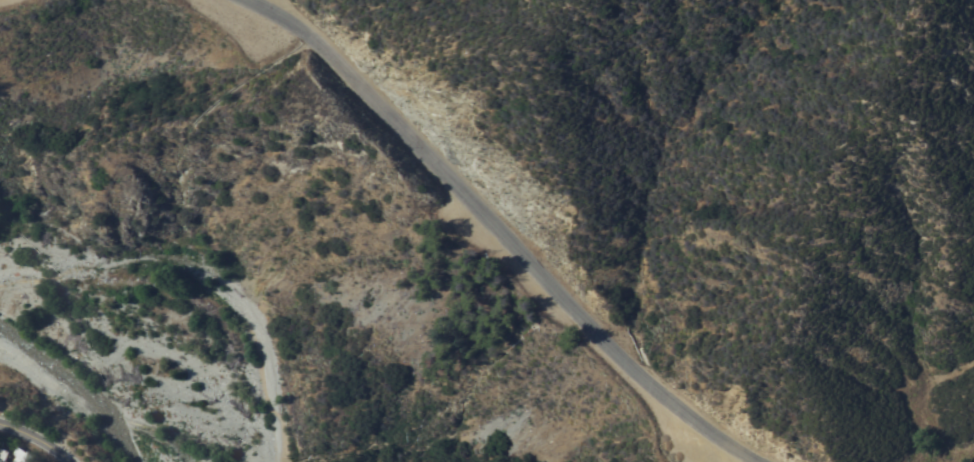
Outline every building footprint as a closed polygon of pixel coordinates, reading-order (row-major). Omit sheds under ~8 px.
[(10,450),(5,461),(0,461),(0,445),(10,450)] [(35,454),(29,461),(13,461),(18,455),(14,452),(19,445),(27,451),(28,449),(35,454)]
